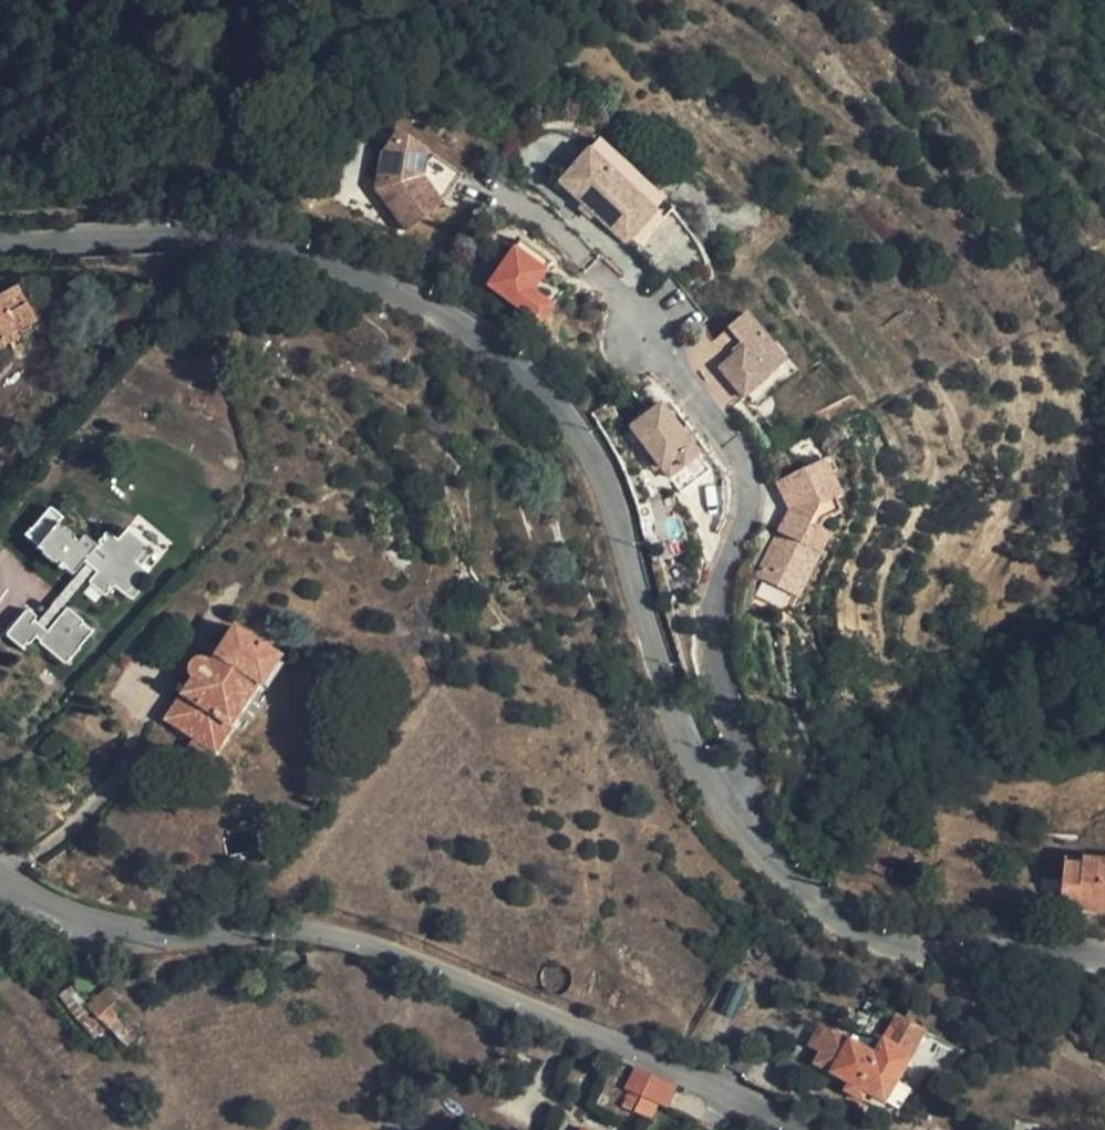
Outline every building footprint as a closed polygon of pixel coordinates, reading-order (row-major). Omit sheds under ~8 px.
[(423,155),(392,135),(362,181),(406,238),(438,211),(410,176),(423,155)] [(671,210),(596,139),(587,149),(652,210),(622,243),(632,252),(671,210)] [(652,210),(587,149),(556,181),(622,243),(652,210)] [(459,179),(423,155),(410,176),(438,211),(459,179)] [(532,322),(546,304),(532,294),(545,278),(554,265),(517,237),(482,283),(532,322)] [(532,294),(546,304),(558,288),(545,278),(532,294)] [(31,322),(19,301),(13,289),(0,296),(0,349),(15,341),(12,333),(31,322)] [(19,301),(31,322),(38,318),(26,297),(19,301)] [(792,352),(752,306),(733,322),(749,341),(727,361),(751,388),(759,381),(792,352)] [(792,352),(759,381),(766,390),(800,361),(792,352)] [(638,433),(677,479),(706,455),(666,408),(638,433)] [(706,455),(677,479),(691,496),(720,471),(706,455)] [(840,501),(850,498),(835,457),(825,460),(840,501)] [(856,512),(850,498),(840,501),(825,460),(785,475),(799,513),(802,521),(791,535),(785,530),(760,557),(786,580),(816,544),(827,554),(846,533),(838,526),(840,517),(856,512)] [(84,562),(87,565),(93,570),(98,574),(88,585),(104,599),(114,588),(127,600),(149,576),(138,568),(149,555),(125,535),(118,543),(107,534),(96,547),(85,538),(78,543),(59,526),(64,521),(50,510),(28,536),(45,552),(43,555),(55,565),(58,562),(73,576),(84,562)] [(802,521),(799,513),(785,530),(791,535),(802,521)] [(786,580),(760,557),(751,568),(789,600),(827,554),(816,544),(786,580)] [(93,570),(87,565),(58,599),(38,625),(43,631),(93,570)] [(43,631),(38,625),(35,623),(37,619),(26,610),(5,635),(25,651),(35,640),(65,667),(94,632),(68,609),(46,634),(43,631)] [(194,680),(168,713),(188,731),(215,752),(256,703),(248,697),(283,653),(243,621),(210,661),(203,658),(196,659),(193,662),(189,671),(190,676),(194,680)] [(1085,859),(1085,865),(1064,863),(1063,882),(1063,892),(1061,909),(1104,913),(1104,861),(1085,859)] [(1063,892),(1063,882),(1044,879),(1044,890),(1063,892)] [(108,989),(103,992),(86,1010),(105,1032),(121,1019),(110,1007),(117,999),(108,989)] [(878,1043),(906,1059),(922,1032),(892,1016),(878,1043)] [(871,1040),(865,1051),(872,1055),(878,1043),(871,1040)] [(655,1104),(665,1083),(633,1069),(623,1089),(630,1093),(640,1096),(655,1104)] [(632,1112),(640,1096),(630,1093),(623,1108),(632,1112)]
